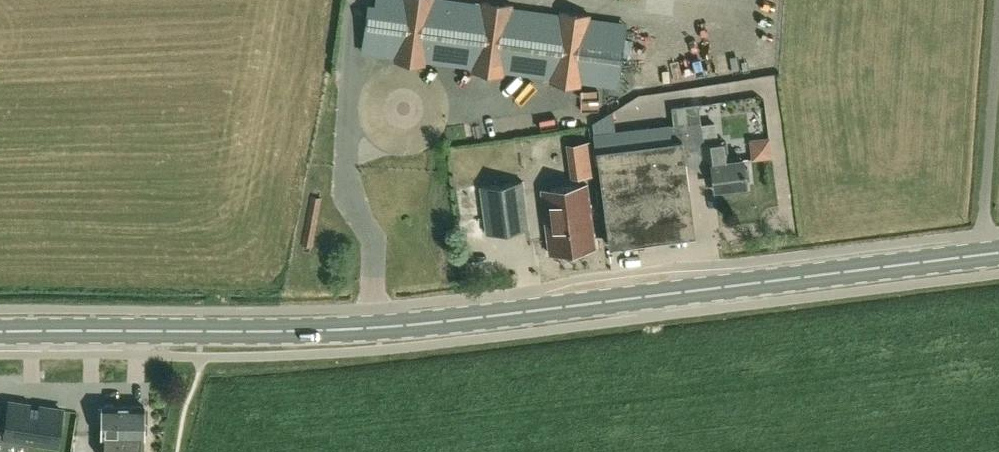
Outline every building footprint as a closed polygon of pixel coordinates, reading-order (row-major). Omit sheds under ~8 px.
[(504,69),(549,76),(548,82),(581,87),(582,80),(610,84),(619,22),(590,18),(591,12),(559,7),(558,14),(512,8),(513,1),(508,0),(480,0),(480,3),(458,0),(356,0),(349,48),(394,54),(393,61),(425,65),(426,58),(472,65),(471,72),(503,76),(504,69)] [(743,188),(743,183),(747,183),(746,179),(750,179),(748,167),(745,168),(743,157),(726,159),(723,140),(717,141),(714,123),(702,125),(701,120),(700,120),(698,104),(674,106),(676,123),(669,124),(592,132),(594,150),(597,150),(610,246),(696,234),(684,149),(702,146),(705,172),(703,172),(705,185),(715,184),(715,187),(732,185),(733,189),(743,188)] [(769,137),(749,139),(751,160),(771,158),(769,137)] [(488,233),(529,227),(524,180),(482,185),(488,233)] [(550,252),(596,246),(588,183),(542,189),(550,252)] [(57,445),(62,410),(10,402),(6,427),(0,426),(0,451),(4,451),(6,438),(57,445)] [(124,405),(114,405),(113,403),(107,403),(106,405),(103,405),(103,407),(98,407),(98,421),(103,422),(103,436),(103,451),(123,451),(124,405)] [(123,451),(143,451),(144,434),(146,434),(148,432),(149,426),(147,422),(144,422),(145,406),(143,406),(141,404),(136,404),(134,406),(124,405),(123,451)]
